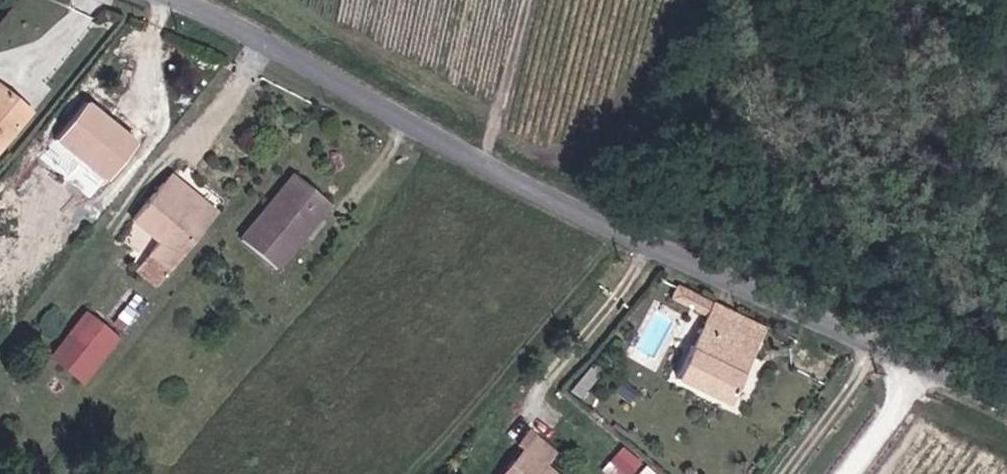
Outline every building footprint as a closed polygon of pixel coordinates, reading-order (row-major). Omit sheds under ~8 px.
[(2,89),(0,91),(0,148),(30,111),(2,89)] [(57,140),(107,179),(135,143),(85,104),(57,140)] [(169,174),(163,182),(194,208),(200,200),(169,174)] [(315,213),(319,217),(330,204),(294,174),(240,239),(276,269),(304,235),(300,231),(315,213)] [(216,212),(200,200),(194,208),(163,182),(132,220),(159,241),(148,254),(169,271),(216,212)] [(304,235),(319,217),(315,213),(300,231),(304,235)] [(156,286),(169,271),(148,254),(136,270),(156,286)] [(707,314),(712,304),(678,287),(673,298),(685,304),(693,302),(696,309),(707,314)] [(763,328),(712,304),(707,314),(677,379),(728,403),(763,328)] [(88,313),(55,355),(87,382),(122,338),(88,313)] [(507,469),(513,473),(512,473),(553,473),(543,465),(553,453),(528,432),(517,445),(523,450),(507,469)]
